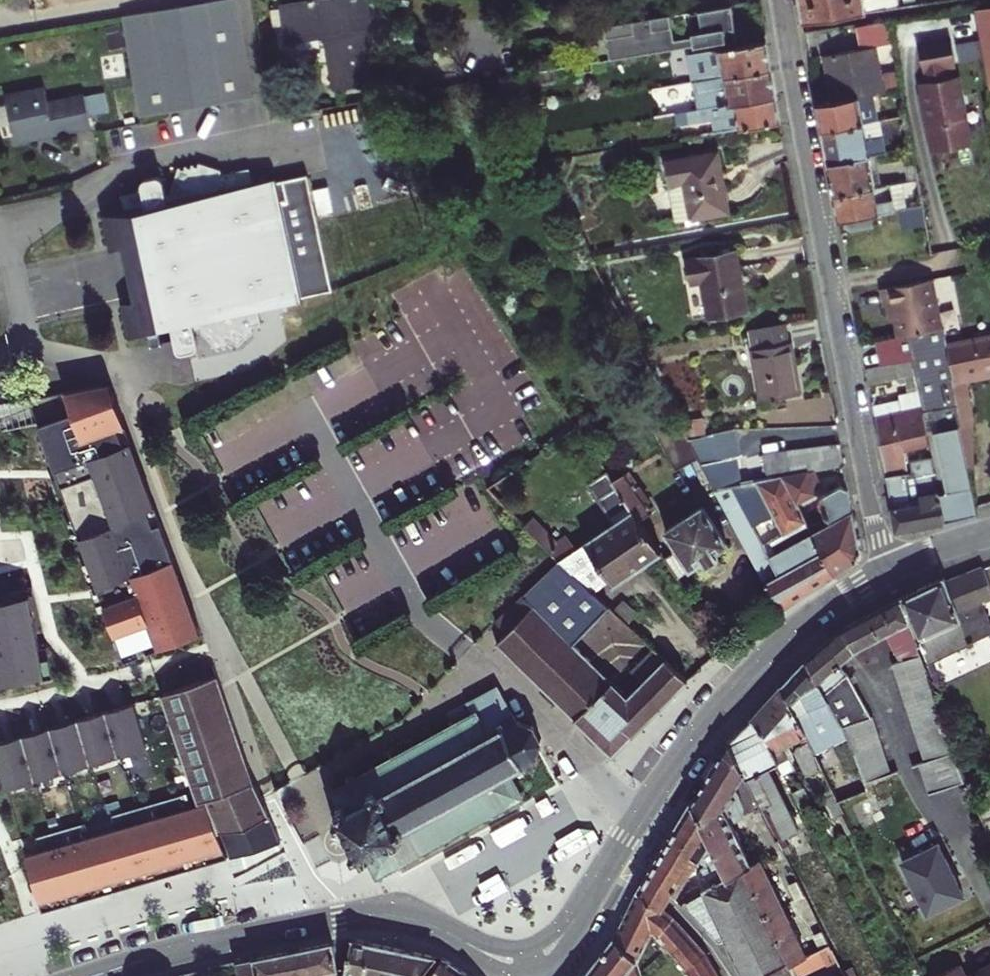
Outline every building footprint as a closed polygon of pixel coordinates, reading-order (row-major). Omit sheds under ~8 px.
[(240,0),(189,0),(126,11),(143,111),(255,92),(240,0)] [(368,0),(331,0),(284,7),(289,41),(327,36),(335,87),(374,81),(371,59),(368,37),(374,36),(368,0)] [(889,10),(887,0),(865,0),(853,2),(853,0),(801,0),(804,23),(889,10)] [(975,7),(989,88),(989,4),(975,7)] [(610,59),(737,38),(732,5),(688,12),(693,37),(675,40),(670,15),(604,26),(610,59)] [(890,20),(857,25),(862,50),(826,56),(830,78),(834,101),(875,94),(884,92),(876,47),(894,44),(890,20)] [(978,39),(955,43),(959,61),(981,56),(978,39)] [(957,74),(955,64),(952,41),(919,46),(923,69),(927,68),(931,68),(933,81),(929,81),(925,82),(927,92),(922,92),(925,109),(929,107),(937,151),(956,148),(974,145),(972,128),(965,123),(970,118),(967,102),(960,99),(966,93),(962,73),(957,74)] [(691,70),(693,85),(772,72),(769,57),(766,42),(644,62),(647,76),(691,70)] [(698,110),(776,96),(774,84),(772,72),(693,85),(698,110)] [(16,142),(36,137),(35,130),(51,126),(52,134),(91,126),(84,95),(47,102),(44,88),(25,91),(6,95),(16,142)] [(875,94),(834,101),(820,103),(822,117),(825,130),(863,123),(880,120),(875,94)] [(711,120),(713,133),(781,121),(779,109),(776,96),(698,110),(688,112),(690,123),(711,120)] [(690,123),(688,112),(655,118),(657,129),(690,123)] [(863,123),(825,130),(828,147),(831,164),(869,156),(887,153),(884,136),(867,139),(863,123)] [(718,152),(667,162),(678,221),(728,212),(723,182),(718,152)] [(834,179),(837,195),(875,188),(869,156),(831,164),(834,179)] [(121,197),(124,214),(104,218),(110,246),(125,243),(126,248),(121,249),(131,299),(136,298),(137,302),(122,305),(128,332),(150,328),(152,337),(174,333),(178,350),(179,352),(181,352),(195,350),(196,350),(197,348),(198,347),(198,345),(195,329),(201,328),(201,330),(217,349),(221,345),(224,348),(228,344),(231,347),(236,342),(239,344),(252,332),(251,326),(260,324),(257,306),(331,290),(307,175),(252,186),(249,170),(221,175),(220,171),(199,164),(198,167),(192,166),(192,169),(186,167),(185,170),(180,169),(171,192),(172,194),(167,195),(164,179),(162,177),(160,177),(144,180),(142,182),(142,184),(143,192),(121,197)] [(898,184),(903,183),(918,181),(916,165),(895,169),(898,184)] [(921,195),(918,181),(903,183),(907,208),(901,209),(904,227),(926,223),(921,195)] [(848,219),(871,214),(895,210),(893,200),(878,203),(875,188),(837,195),(839,208),(840,214),(841,220),(848,219)] [(871,214),(848,219),(850,231),(873,226),(871,214)] [(741,281),(736,252),(688,260),(692,284),(702,282),(709,317),(746,310),(741,281)] [(943,329),(934,280),(882,290),(884,299),(886,307),(892,306),(898,338),(908,335),(943,329)] [(785,324),(750,330),(762,399),(799,393),(795,368),(790,343),(788,343),(785,324)] [(913,359),(916,375),(920,391),(924,413),(938,410),(940,421),(934,423),(949,490),(941,492),(947,521),(963,517),(979,513),(978,507),(967,461),(959,424),(963,424),(948,345),(945,328),(943,329),(908,335),(913,359)] [(967,461),(974,459),(974,417),(966,378),(989,373),(989,337),(948,345),(963,424),(959,424),(967,461)] [(868,369),(871,384),(906,378),(916,375),(913,359),(868,369)] [(916,375),(906,378),(909,393),(920,391),(916,375)] [(58,473),(77,526),(154,500),(118,388),(37,415),(58,473)] [(901,399),(875,405),(881,441),(888,476),(909,472),(905,451),(931,446),(924,413),(920,391),(909,393),(900,395),(901,399)] [(678,421),(676,416),(653,429),(675,470),(698,457),(693,448),(689,440),(686,436),(678,421)] [(703,417),(678,421),(686,436),(706,433),(703,417)] [(763,453),(768,478),(742,483),(737,457),(740,456),(735,428),(689,440),(693,448),(698,457),(780,611),(808,593),(835,575),(812,531),(797,504),(783,475),(846,467),(843,455),(841,444),(763,453)] [(926,526),(947,521),(941,492),(933,457),(911,461),(914,472),(909,472),(888,476),(896,525),(902,530),(905,530),(926,526)] [(861,551),(846,467),(783,475),(797,504),(815,494),(830,522),(812,531),(835,575),(846,568),(858,560),(861,551)] [(534,517),(525,525),(559,561),(593,592),(611,579),(615,586),(639,569),(663,553),(653,538),(641,519),(614,480),(608,470),(588,484),(615,524),(585,543),(579,535),(571,540),(567,537),(558,543),(534,517)] [(654,510),(640,489),(628,471),(614,480),(641,519),(654,510)] [(506,476),(489,488),(497,496),(512,485),(506,476)] [(127,661),(203,634),(154,500),(77,526),(102,592),(127,661)] [(679,550),(667,558),(679,576),(701,560),(704,565),(710,561),(716,557),(713,553),(727,544),(702,506),(665,531),(679,550)] [(559,561),(496,621),(507,634),(497,644),(590,735),(612,757),(687,681),(664,660),(628,696),(573,644),(608,607),(593,592),(559,561)] [(911,619),(929,666),(932,674),(937,672),(938,672),(934,661),(989,633),(989,622),(982,602),(989,599),(989,588),(982,568),(946,581),(945,578),(932,583),(919,589),(902,598),(911,619)] [(0,596),(0,681),(50,672),(35,589),(0,596)] [(926,763),(955,753),(946,729),(930,686),(909,620),(911,619),(902,598),(875,612),(847,627),(856,650),(888,633),(901,661),(891,664),(926,763)] [(856,650),(847,627),(843,629),(825,645),(807,661),(842,728),(845,726),(849,738),(860,769),(865,782),(893,773),(872,717),(848,673),(841,662),(856,650)] [(781,686),(791,705),(798,699),(822,749),(849,738),(845,726),(842,728),(807,661),(794,673),(781,686)] [(932,674),(936,684),(941,682),(937,672),(932,674)] [(208,834),(219,831),(248,829),(269,816),(254,784),(217,677),(162,695),(203,818),(208,834)] [(364,864),(369,861),(373,869),(377,877),(524,797),(511,773),(536,759),(541,740),(533,725),(518,722),(498,686),(448,712),(454,723),(330,790),(339,807),(334,810),(338,816),(331,820),(336,828),(342,825),(349,836),(356,849),(349,853),(353,860),(360,856),(364,864)] [(769,742),(780,764),(784,773),(791,770),(788,764),(791,763),(784,746),(806,736),(791,705),(781,686),(767,702),(752,719),(769,742)] [(798,699),(791,705),(806,736),(809,741),(814,752),(822,749),(798,699)] [(0,740),(0,772),(8,801),(148,762),(131,703),(0,740)] [(730,743),(745,774),(764,813),(778,839),(783,849),(788,846),(783,836),(798,829),(769,768),(780,764),(769,742),(752,719),(741,731),(730,743)] [(823,769),(814,752),(809,741),(797,747),(795,753),(805,774),(811,775),(823,769)] [(723,808),(732,826),(742,822),(744,818),(742,799),(736,788),(745,774),(730,743),(717,764),(704,784),(719,803),(723,808)] [(957,758),(955,753),(926,763),(920,765),(930,794),(967,781),(957,758)] [(860,769),(828,782),(835,795),(838,801),(868,789),(865,782),(860,769)] [(751,865),(751,864),(732,826),(723,808),(719,803),(704,784),(697,796),(691,805),(727,877),(745,869),(751,865)] [(793,792),(800,807),(810,803),(802,788),(793,792)] [(989,836),(989,796),(975,802),(976,803),(989,836)] [(691,805),(670,841),(644,883),(639,892),(664,910),(670,900),(674,892),(689,867),(693,869),(701,856),(706,867),(703,869),(711,886),(701,891),(698,885),(689,889),(692,896),(683,901),(716,939),(720,940),(723,939),(726,938),(743,975),(760,975),(788,962),(745,869),(727,877),(691,805)] [(248,829),(252,844),(255,856),(264,912),(299,907),(309,897),(298,876),(286,854),(269,816),(248,829)] [(203,818),(41,865),(55,910),(227,860),(219,831),(208,834),(203,818)] [(783,849),(778,839),(771,842),(778,858),(785,855),(785,853),(783,849)] [(938,844),(902,861),(927,913),(963,895),(938,844)] [(751,865),(745,869),(788,962),(789,964),(796,960),(807,955),(770,880),(760,859),(751,864),(751,865)] [(806,895),(799,881),(790,885),(797,900),(806,895)] [(639,892),(627,914),(614,937),(637,959),(638,961),(654,931),(687,967),(692,975),(718,975),(705,954),(671,915),(664,910),(639,892)] [(830,945),(823,930),(815,935),(821,949),(830,945)] [(614,937),(601,953),(588,970),(584,975),(643,975),(638,961),(637,959),(614,937)] [(370,942),(361,940),(352,938),(343,975),(362,975),(370,942)] [(339,970),(333,941),(237,961),(240,975),(337,975),(339,970)] [(370,942),(362,975),(422,975),(422,974),(436,956),(401,949),(370,942)] [(807,955),(796,960),(811,974),(815,969),(837,959),(830,945),(821,949),(807,955)] [(444,958),(429,975),(469,975),(470,975),(459,968),(444,958)] [(789,964),(788,962),(760,975),(795,975),(789,964)] [(935,975),(966,975),(960,966),(959,964),(935,975)] [(980,970),(982,975),(981,975),(989,975),(989,965),(980,970)] [(843,972),(846,975),(857,975),(853,967),(843,972)]
